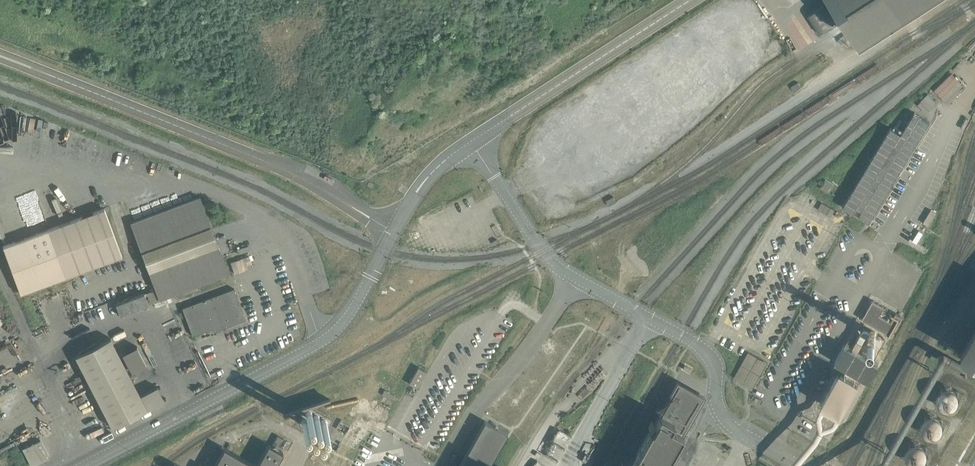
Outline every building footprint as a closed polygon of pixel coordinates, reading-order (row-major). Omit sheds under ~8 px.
[(853,27),(860,39),(921,0),(835,0),(853,27)] [(807,15),(818,33),(835,22),(824,4),(807,15)] [(942,96),(948,90),(954,96),(965,86),(952,72),(935,89),(942,96)] [(797,82),(790,86),(794,91),(801,87),(797,82)] [(926,95),(933,102),(938,97),(931,90),(926,95)] [(872,158),(842,207),(853,213),(856,207),(861,211),(858,216),(869,223),(898,174),(872,158)] [(820,188),(828,193),(833,184),(825,179),(820,188)] [(608,205),(616,202),(615,201),(613,197),(613,196),(605,200),(608,205)] [(131,222),(130,223),(131,223),(153,281),(154,285),(159,299),(163,297),(164,297),(165,297),(173,294),(176,293),(197,285),(219,277),(225,275),(228,273),(222,258),(216,243),(211,230),(199,197),(169,208),(131,222)] [(103,208),(2,246),(21,294),(121,256),(103,208)] [(921,248),(928,235),(917,229),(910,242),(921,248)] [(234,272),(241,269),(239,263),(247,260),(246,256),(231,261),(234,272)] [(233,288),(182,308),(192,336),(213,328),(214,331),(245,320),(233,288)] [(144,293),(115,304),(119,314),(148,303),(144,293)] [(560,331),(554,340),(572,350),(577,340),(560,331)] [(110,338),(75,356),(112,427),(164,400),(157,386),(140,395),(110,338)] [(210,345),(208,340),(197,345),(199,349),(210,345)] [(136,346),(122,353),(132,372),(146,364),(136,346)] [(752,388),(767,363),(747,352),(733,377),(752,388)] [(426,371),(418,367),(409,383),(412,385),(417,388),(426,371)] [(384,390),(382,395),(391,400),(393,395),(384,390)] [(958,400),(957,396),(956,393),(953,391),(951,391),(949,390),(946,391),(945,391),(942,393),(940,396),(939,400),(939,403),(941,406),(944,409),(948,409),(952,409),(954,408),(955,407),(957,404),(958,402),(958,400)] [(675,445),(676,443),(681,433),(684,429),(689,421),(674,413),(681,400),(670,393),(662,407),(658,413),(658,414),(657,415),(656,418),(656,419),(654,421),(639,448),(635,454),(628,465),(663,465),(675,445)] [(942,428),(942,424),(940,421),(937,419),(933,418),(931,418),(929,418),(926,420),(924,422),(923,423),(922,425),(922,427),(923,431),(924,434),(926,435),(928,437),(931,438),(935,437),(937,437),(939,435),(940,434),(941,432),(942,428)] [(494,426),(484,421),(459,465),(489,465),(507,433),(494,426)] [(275,465),(283,452),(277,449),(283,439),(277,435),(271,446),(268,444),(265,449),(264,451),(256,465),(251,463),(232,452),(225,448),(224,447),(223,449),(219,456),(214,465),(213,465),(275,465)] [(22,449),(31,465),(32,465),(49,457),(40,440),(22,449)] [(926,455),(926,454),(925,451),(923,448),(920,446),(919,445),(916,445),(913,445),(910,447),(909,449),(908,450),(907,454),(907,457),(908,459),(909,460),(910,462),(912,463),(915,464),(919,463),(922,462),(925,458),(926,455)]
